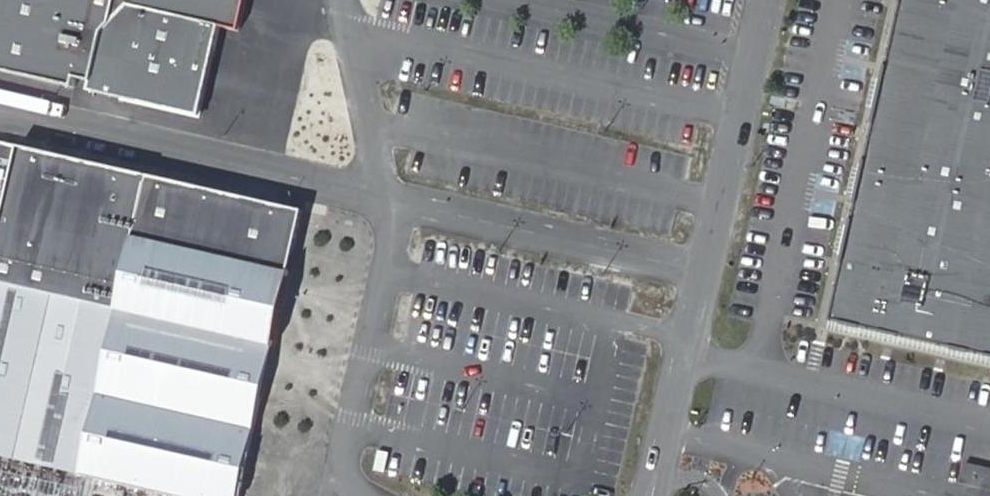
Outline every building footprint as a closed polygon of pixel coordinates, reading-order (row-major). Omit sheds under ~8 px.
[(75,85),(77,78),(89,80),(88,91),(201,118),(209,79),(220,24),(239,27),(245,0),(0,0),(0,68),(75,85)] [(881,99),(861,187),(849,244),(832,319),(860,325),(944,343),(981,351),(989,353),(989,0),(902,0),(881,99)] [(18,142),(0,224),(0,457),(123,485),(171,495),(248,495),(272,382),(310,206),(18,142)] [(0,457),(0,495),(171,495),(123,485),(0,457)] [(966,462),(963,478),(989,484),(989,467),(966,462)]
